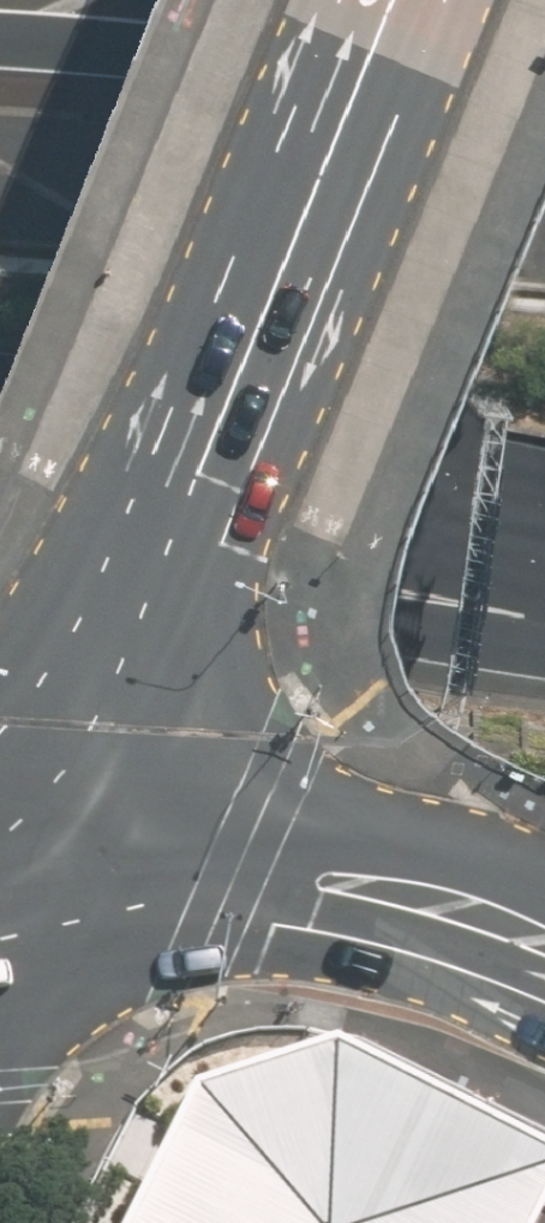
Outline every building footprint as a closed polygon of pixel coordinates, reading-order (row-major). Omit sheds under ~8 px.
[(544,1220),(544,1149),(339,1046),(193,1093),(134,1222),(543,1222),(544,1220)]
